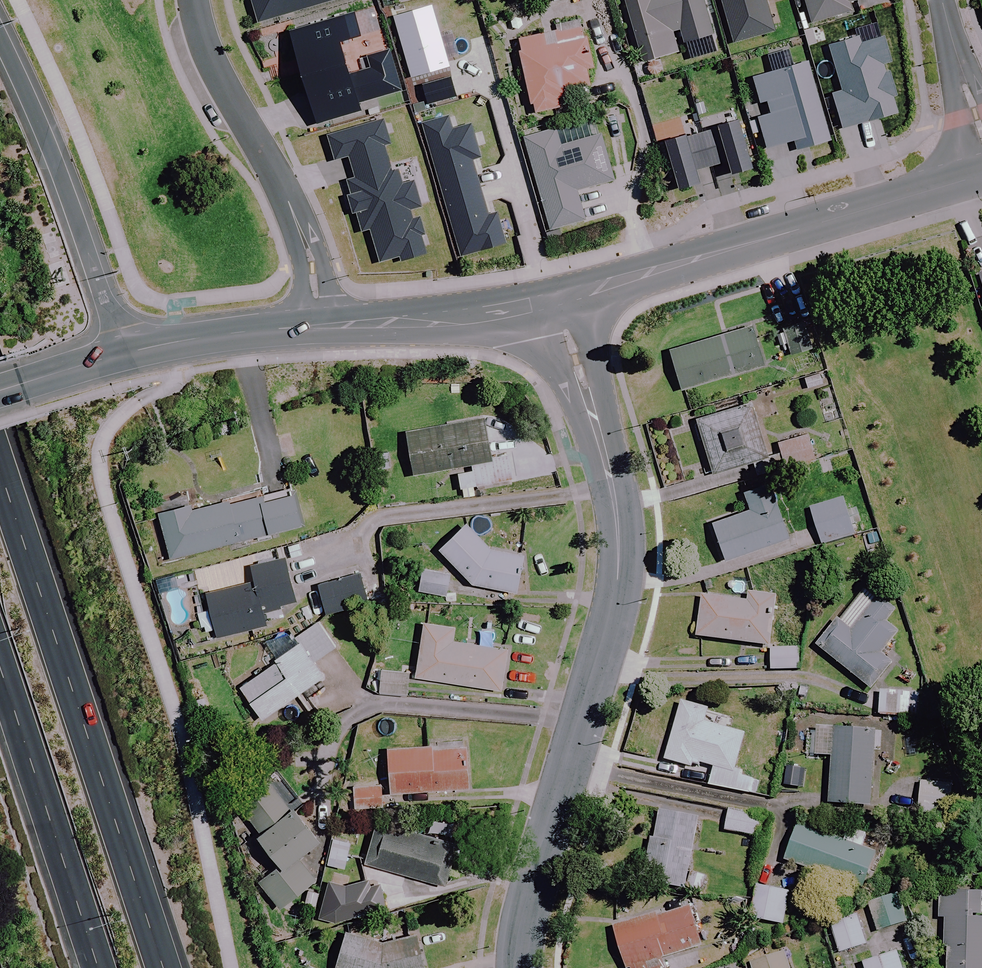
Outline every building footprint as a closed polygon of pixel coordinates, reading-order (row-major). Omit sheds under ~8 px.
[(255,25),(338,0),(248,0),(255,25)] [(427,0),(417,0),(390,8),(411,76),(447,65),(427,0)] [(641,63),(677,53),(672,33),(678,31),(683,44),(712,36),(702,0),(623,0),(641,63)] [(732,44),(773,32),(764,0),(720,0),(732,44)] [(809,23),(851,11),(848,3),(858,0),(802,0),(809,23)] [(313,125),(358,112),(338,46),(360,40),(352,14),(286,32),(313,125)] [(592,85),(579,28),(516,42),(533,114),(559,108),(555,94),(592,85)] [(831,95),(841,130),(897,114),(892,98),(896,97),(889,72),(885,73),(882,66),(887,64),(880,38),(861,44),(859,38),(827,46),(841,92),(831,95)] [(349,75),(358,104),(400,92),(388,50),(365,56),(369,69),(349,75)] [(756,119),(765,150),(792,143),(795,152),(830,142),(807,63),(751,79),(759,105),(766,103),(769,115),(756,119)] [(450,78),(420,86),(425,105),(455,97),(450,78)] [(447,116),(421,123),(443,198),(479,187),(471,162),(480,159),(470,125),(451,131),(447,116)] [(397,258),(399,263),(426,255),(420,237),(424,236),(418,218),(411,220),(408,211),(420,208),(412,182),(401,185),(397,171),(391,173),(384,147),(389,145),(382,120),(325,137),(333,162),(347,157),(353,179),(345,181),(349,195),(345,196),(351,215),(355,214),(360,233),(368,231),(378,264),(397,258)] [(599,137),(594,121),(524,141),(543,212),(536,214),(541,233),(584,222),(576,192),(615,181),(602,136),(599,137)] [(662,145),(676,193),(697,187),(693,173),(724,164),(728,178),(750,171),(736,123),(662,145)] [(487,215),(479,187),(443,198),(461,257),(505,244),(495,213),(487,215)] [(811,350),(803,323),(782,329),(790,356),(811,350)] [(756,371),(746,330),(669,350),(680,391),(756,371)] [(817,363),(800,368),(807,390),(824,384),(817,363)] [(766,460),(750,406),(695,422),(711,476),(766,460)] [(494,458),(489,419),(404,430),(410,476),(458,470),(461,492),(513,486),(509,456),(494,458)] [(814,458),(807,435),(778,444),(784,466),(814,458)] [(787,540),(767,484),(743,492),(750,511),(711,524),(724,562),(787,540)] [(270,535),(305,526),(304,522),(315,519),(311,503),(300,506),(295,489),(261,498),(260,494),(188,512),(187,509),(159,516),(170,560),(270,535)] [(854,537),(843,499),(811,508),(822,547),(854,537)] [(492,551),(466,523),(438,549),(470,585),(516,595),(524,558),(492,551)] [(286,557),(249,567),(254,582),(201,597),(205,614),(199,615),(204,633),(224,628),(226,639),(269,627),(264,611),(298,602),(286,557)] [(375,602),(367,571),(317,583),(325,614),(375,602)] [(449,596),(450,574),(427,573),(425,595),(449,596)] [(895,612),(867,589),(841,621),(819,648),(871,691),(892,665),(881,656),(895,639),(881,628),(895,612)] [(776,596),(748,593),(747,601),(703,596),(697,638),(769,647),(776,596)] [(455,628),(423,624),(415,680),(502,691),(507,648),(453,641),(455,628)] [(322,679),(299,645),(274,662),(276,665),(240,690),(261,721),(322,679)] [(800,671),(800,650),(772,650),(771,671),(800,671)] [(931,693),(880,692),(879,717),(930,718),(931,693)] [(708,708),(679,701),(665,761),(711,772),(708,785),(755,796),(758,781),(735,775),(745,734),(705,724),(708,708)] [(876,728),(835,726),(809,724),(807,757),(833,759),(830,804),(871,806),(876,728)] [(469,790),(467,747),(388,750),(390,793),(469,790)] [(298,859),(320,841),(293,807),(271,780),(237,808),(259,835),(256,837),(280,867),(259,884),(280,910),(316,881),(298,859)] [(945,783),(921,781),(918,813),(942,815),(945,783)] [(382,809),(381,784),(348,786),(349,811),(382,809)] [(691,869),(701,817),(657,808),(642,882),(700,894),(704,872),(691,869)] [(729,809),(726,822),(725,829),(755,835),(760,815),(729,809)] [(457,845),(376,822),(364,864),(445,887),(457,845)] [(795,827),(784,859),(869,888),(885,842),(843,827),(838,841),(795,827)] [(392,906),(386,883),(325,899),(331,922),(392,906)] [(790,893),(756,885),(748,918),(782,926),(790,893)] [(918,892),(919,917),(945,916),(947,967),(981,967),(981,890),(918,892)] [(905,923),(896,893),(868,902),(877,932),(905,923)] [(690,904),(614,926),(626,967),(666,967),(663,958),(702,947),(690,904)] [(866,946),(857,915),(830,922),(839,953),(866,946)] [(417,937),(392,942),(346,932),(338,967),(425,967),(417,937)] [(785,951),(750,964),(751,967),(791,967),(785,951)] [(898,952),(863,964),(865,967),(903,967),(898,952)]
